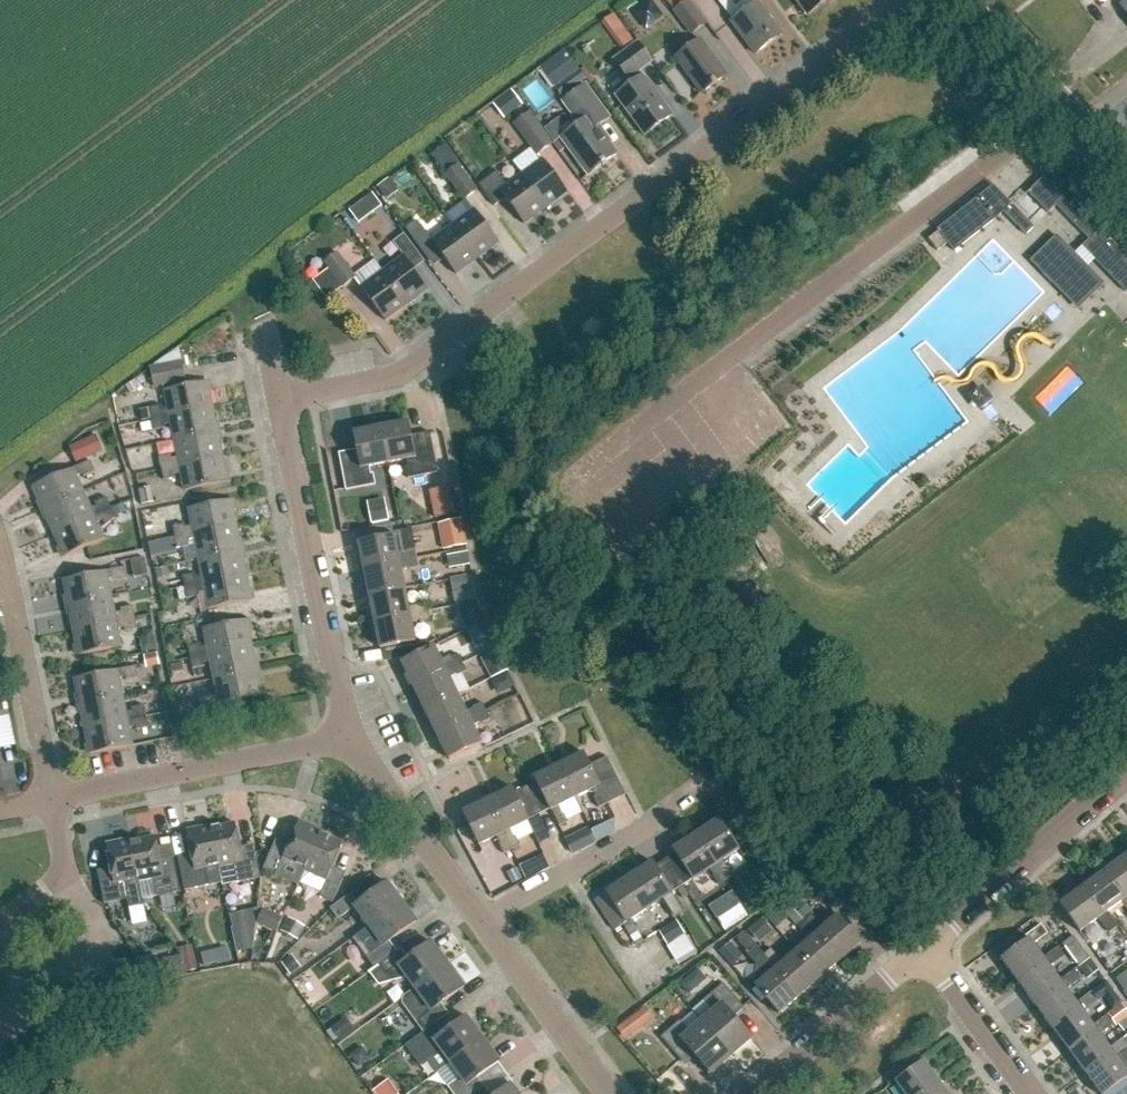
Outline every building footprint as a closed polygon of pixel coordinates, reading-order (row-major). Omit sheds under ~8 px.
[(706,24),(688,0),(666,0),(692,35),(706,24)] [(742,14),(731,22),(756,55),(782,35),(756,0),(731,0),(742,14)] [(830,0),(796,0),(808,16),(830,0)] [(615,40),(627,31),(614,13),(602,22),(615,40)] [(702,94),(727,76),(701,40),(676,58),(702,94)] [(615,60),(622,70),(629,79),(630,79),(633,83),(616,96),(646,136),(673,116),(643,76),(640,71),(652,62),(638,43),(615,60)] [(579,70),(555,88),(561,96),(585,79),(579,70)] [(617,155),(597,127),(609,119),(585,85),(563,101),(579,123),(561,137),(589,175),(617,155)] [(504,119),(522,104),(511,90),(492,104),(504,119)] [(513,122),(536,155),(553,142),(529,110),(513,122)] [(543,159),(522,175),(546,209),(568,193),(543,159)] [(479,189),(460,164),(445,175),(464,200),(479,189)] [(546,209),(522,175),(507,186),(497,172),(479,185),(495,207),(506,199),(525,225),(546,209)] [(1048,212),(1056,205),(1089,239),(1081,246),(1126,292),(1126,256),(1110,239),(1107,241),(1044,176),(1028,192),(1048,212)] [(387,200),(398,191),(388,178),(377,187),(387,200)] [(1026,235),(1035,228),(993,186),(937,230),(938,231),(928,239),(937,251),(947,243),(955,251),(1003,212),(1026,235)] [(371,214),(383,206),(374,193),(362,202),(371,214)] [(475,210),(453,226),(478,259),(500,243),(475,210)] [(478,259),(453,226),(432,241),(418,221),(406,229),(425,254),(435,246),(456,275),(478,259)] [(1079,307),(1106,281),(1058,232),(1031,259),(1079,307)] [(404,256),(383,272),(407,305),(429,290),(410,264),(420,256),(404,234),(393,242),(404,256)] [(325,262),(329,268),(313,281),(327,300),(344,288),(356,278),(337,253),(325,262)] [(407,305),(383,272),(361,288),(386,321),(407,305)] [(182,360),(150,367),(154,388),(186,382),(182,360)] [(165,390),(168,404),(168,408),(162,409),(161,406),(149,408),(151,419),(213,407),(208,381),(165,390)] [(213,407),(151,419),(152,422),(153,431),(166,428),(165,425),(171,423),(175,440),(218,432),(213,407)] [(142,421),(151,419),(149,408),(140,410),(142,421)] [(143,433),(153,431),(152,422),(141,424),(143,433)] [(412,436),(409,422),(381,427),(388,463),(407,459),(408,467),(406,468),(408,479),(438,473),(430,433),(412,436)] [(388,463),(381,427),(354,433),(357,450),(339,453),(346,491),(376,485),(374,474),(371,474),(370,467),(388,463)] [(218,432),(175,440),(178,457),(172,459),(171,455),(159,458),(161,469),(223,457),(218,432)] [(98,439),(71,450),(77,464),(104,453),(98,439)] [(223,457),(161,469),(163,480),(176,478),(175,474),(181,473),(185,491),(228,482),(223,457)] [(34,486),(44,510),(84,493),(78,480),(96,472),(91,461),(34,486)] [(442,516),(456,514),(450,487),(437,490),(442,516)] [(141,505),(154,503),(151,488),(138,490),(141,505)] [(90,506),(84,493),(44,510),(54,534),(112,508),(107,498),(90,506)] [(173,526),(175,538),(237,525),(232,500),(189,508),(192,523),(173,526)] [(99,526),(116,519),(112,508),(54,534),(65,557),(105,540),(99,526)] [(371,514),(373,523),(389,520),(387,510),(371,514)] [(438,524),(443,550),(467,546),(462,519),(438,524)] [(237,525),(175,538),(177,549),(190,546),(189,543),(195,542),(199,559),(242,550),(237,525)] [(359,542),(364,569),(418,558),(416,549),(398,553),(394,535),(359,542)] [(242,550),(199,559),(202,576),(196,577),(195,574),(183,576),(185,587),(247,575),(242,550)] [(470,565),(467,552),(459,554),(461,567),(470,565)] [(148,575),(144,558),(131,561),(135,578),(148,575)] [(420,568),(418,558),(364,569),(370,595),(405,588),(402,571),(420,568)] [(157,579),(170,577),(168,567),(155,569),(157,579)] [(64,580),(69,605),(112,597),(109,583),(128,579),(126,568),(64,580)] [(252,600),(247,575),(185,587),(187,598),(200,596),(199,592),(205,591),(209,609),(252,600)] [(475,588),(472,576),(468,577),(467,576),(451,579),(453,592),(475,588)] [(185,587),(177,589),(180,600),(187,598),(185,587)] [(409,605),(405,588),(370,595),(375,622),(428,611),(426,602),(409,605)] [(115,610),(112,597),(69,605),(74,630),(136,618),(133,607),(115,610)] [(473,603),(460,606),(462,619),(476,616),(473,603)] [(412,624),(430,620),(428,611),(375,622),(380,649),(402,644),(404,652),(415,649),(414,642),(416,642),(412,624)] [(119,633),(138,629),(136,618),(74,630),(79,656),(122,647),(119,633)] [(188,646),(191,658),(252,645),(247,619),(204,628),(208,646),(201,647),(201,644),(188,646)] [(479,655),(496,646),(484,621),(467,630),(479,655)] [(142,653),(156,651),(153,630),(140,639),(142,653)] [(252,645),(191,658),(193,669),(205,666),(205,663),(211,661),(214,679),(257,670),(252,645)] [(402,662),(414,687),(463,663),(459,655),(442,663),(434,646),(402,662)] [(496,646),(479,655),(490,679),(508,670),(496,646)] [(146,668),(160,665),(158,653),(144,656),(146,668)] [(172,674),(184,672),(182,663),(171,665),(172,674)] [(467,671),(463,663),(414,687),(425,711),(458,695),(450,679),(467,671)] [(75,679),(80,704),(123,696),(120,682),(139,678),(136,667),(75,679)] [(257,670),(214,679),(218,696),(212,697),(211,694),(198,696),(201,708),(262,695),(257,670)] [(491,684),(497,697),(514,688),(508,676),(491,684)] [(466,711),(458,695),(425,711),(437,735),(486,711),(482,703),(466,711)] [(126,709),(123,696),(80,704),(85,729),(146,716),(144,705),(126,709)] [(474,727),(490,719),(486,711),(437,735),(449,760),(482,744),(474,727)] [(154,729),(167,726),(165,715),(152,717),(154,729)] [(130,731),(149,728),(146,716),(85,729),(90,754),(133,746),(130,731)] [(605,758),(591,765),(585,753),(560,765),(576,798),(591,790),(599,807),(623,795),(605,758)] [(576,798),(560,765),(534,778),(537,782),(526,787),(539,815),(550,810),(550,811),(551,810),(559,826),(568,822),(560,805),(576,798)] [(539,815),(526,787),(515,793),(513,788),(488,800),(512,850),(520,845),(512,829),(529,821),(529,820),(539,815)] [(512,850),(488,800),(463,813),(479,845),(495,837),(503,854),(512,850)] [(725,859),(740,849),(720,819),(697,834),(727,880),(735,875),(725,859)] [(306,868),(322,834),(323,831),(300,821),(287,851),(274,845),(263,869),(286,879),(293,862),(305,868),(306,868)] [(237,883),(261,878),(256,853),(242,855),(236,823),(212,828),(220,865),(218,865),(219,868),(222,883),(236,880),(237,883)] [(220,865),(212,828),(212,825),(187,830),(193,862),(180,865),(185,890),(222,883),(219,868),(218,865),(220,865)] [(574,855),(596,843),(589,828),(566,839),(574,855)] [(959,851),(969,844),(957,829),(948,836),(959,851)] [(344,844),(322,834),(306,868),(305,868),(304,870),(327,880),(320,897),(333,903),(343,879),(331,873),(344,844)] [(693,880),(709,870),(719,885),(727,880),(697,834),(673,849),(676,853),(666,860),(683,886),(693,879),(693,880)] [(156,896),(180,891),(175,866),(162,869),(155,837),(132,842),(139,878),(138,879),(138,881),(139,881),(152,878),(156,896)] [(139,878),(132,842),(131,839),(106,844),(113,876),(99,879),(104,904),(127,899),(129,909),(144,906),(139,881),(138,881),(138,879),(139,878)] [(1105,870),(1126,897),(1126,854),(1105,870)] [(540,873),(550,868),(544,856),(533,861),(540,873)] [(673,892),(683,886),(666,860),(656,866),(653,862),(624,881),(644,912),(662,900),(673,918),(683,911),(672,894),(673,893),(673,892)] [(512,884),(522,879),(517,868),(507,873),(512,884)] [(1121,901),(1126,909),(1126,897),(1105,870),(1083,886),(1103,914),(1107,911),(1108,912),(1121,901)] [(615,930),(644,912),(624,881),(595,900),(615,930)] [(370,926),(402,902),(387,882),(361,902),(353,892),(331,908),(338,919),(355,907),(370,926)] [(1080,932),(1099,918),(1110,933),(1119,926),(1108,912),(1107,911),(1103,914),(1083,886),(1059,904),(1080,932)] [(717,918),(740,904),(732,892),(710,907),(717,918)] [(796,912),(786,900),(775,909),(785,921),(796,912)] [(390,942),(416,922),(402,902),(370,926),(384,945),(367,958),(374,968),(397,952),(390,942)] [(725,931),(748,916),(740,904),(717,918),(725,931)] [(251,908),(230,912),(236,950),(258,947),(251,908)] [(256,924),(277,933),(283,918),(263,909),(256,924)] [(812,914),(805,920),(841,961),(862,943),(838,915),(824,927),(812,914)] [(298,940),(305,927),(288,918),(281,931),(298,940)] [(759,942),(773,930),(762,918),(748,930),(759,942)] [(667,946),(685,935),(677,920),(658,931),(667,946)] [(841,961),(805,920),(798,926),(810,940),(797,951),(820,979),(841,961)] [(1001,960),(1018,983),(1046,963),(1043,958),(1033,945),(1048,934),(1041,925),(1026,936),(1028,940),(1001,960)] [(755,949),(758,947),(744,932),(736,939),(748,953),(754,948),(755,949)] [(686,936),(667,948),(677,964),(696,953),(686,936)] [(409,959),(401,949),(397,952),(374,968),(369,972),(379,985),(408,977),(416,988),(448,964),(431,942),(409,959)] [(730,943),(719,952),(728,962),(739,953),(730,943)] [(1118,949),(1124,957),(1126,955),(1126,943),(1118,949)] [(204,967),(218,964),(214,945),(199,949),(204,967)] [(1058,947),(1043,958),(1046,963),(1018,983),(1035,1006),(1063,985),(1059,981),(1060,980),(1050,967),(1065,956),(1058,947)] [(194,948),(183,950),(188,975),(199,972),(194,948)] [(779,1014),(800,996),(764,955),(762,957),(755,949),(754,948),(748,953),(745,956),(754,966),(755,982),(758,985),(755,987),(779,1014)] [(820,979),(797,951),(783,962),(771,949),(764,955),(800,996),(820,979)] [(146,977),(160,974),(157,955),(143,958),(146,977)] [(290,975),(301,967),(292,955),(281,963),(290,975)] [(1087,979),(1099,971),(1090,959),(1078,967),(1087,979)] [(442,1004),(464,987),(448,964),(416,988),(432,1010),(419,1020),(427,1030),(449,1014),(442,1004)] [(1075,970),(1060,980),(1059,981),(1063,985),(1035,1006),(1051,1028),(1079,1008),(1076,1003),(1077,1003),(1067,989),(1081,979),(1075,970)] [(1126,990),(1126,971),(1116,979),(1125,991),(1126,990)] [(1068,1051),(1096,1030),(1093,1026),(1083,1012),(1098,1001),(1113,990),(1106,981),(1091,992),(1077,1003),(1076,1003),(1079,1008),(1051,1028),(1068,1051)] [(744,1008),(723,983),(704,1000),(714,1012),(702,1022),(731,1056),(753,1036),(752,1035),(751,1036),(734,1017),(744,1008)] [(1126,1019),(1126,1012),(1122,1005),(1108,1015),(1115,1024),(1117,1026),(1118,1025),(1126,1019)] [(1108,1015),(1093,1026),(1096,1030),(1068,1051),(1085,1073),(1113,1053),(1110,1049),(1110,1048),(1100,1035),(1115,1024),(1108,1015)] [(339,1040),(354,1029),(346,1017),(331,1028),(339,1040)] [(444,1033),(436,1023),(405,1046),(420,1066),(442,1050),(451,1063),(483,1039),(467,1017),(444,1033)] [(633,1017),(624,1024),(632,1035),(641,1027),(633,1017)] [(1126,1036),(1126,1019),(1118,1025),(1126,1036)] [(731,1056),(702,1022),(690,1032),(680,1020),(661,1037),(682,1062),(692,1053),(709,1072),(707,1073),(709,1075),(731,1056)] [(1125,1037),(1110,1048),(1110,1049),(1113,1053),(1085,1073),(1100,1093),(1106,1093),(1126,1078),(1126,1071),(1117,1057),(1126,1050),(1126,1040),(1125,1037)] [(451,1063),(461,1077),(448,1087),(454,1093),(477,1093),(484,1089),(477,1079),(500,1062),(483,1039),(451,1063)] [(358,1067),(371,1059),(362,1047),(350,1055),(358,1067)] [(924,1061),(895,1082),(904,1093),(928,1093),(941,1084),(924,1061)] [(374,1089),(377,1093),(400,1093),(390,1079),(374,1089)] [(941,1084),(928,1093),(948,1093),(941,1084)] [(511,1085),(498,1093),(517,1093),(511,1085)]
